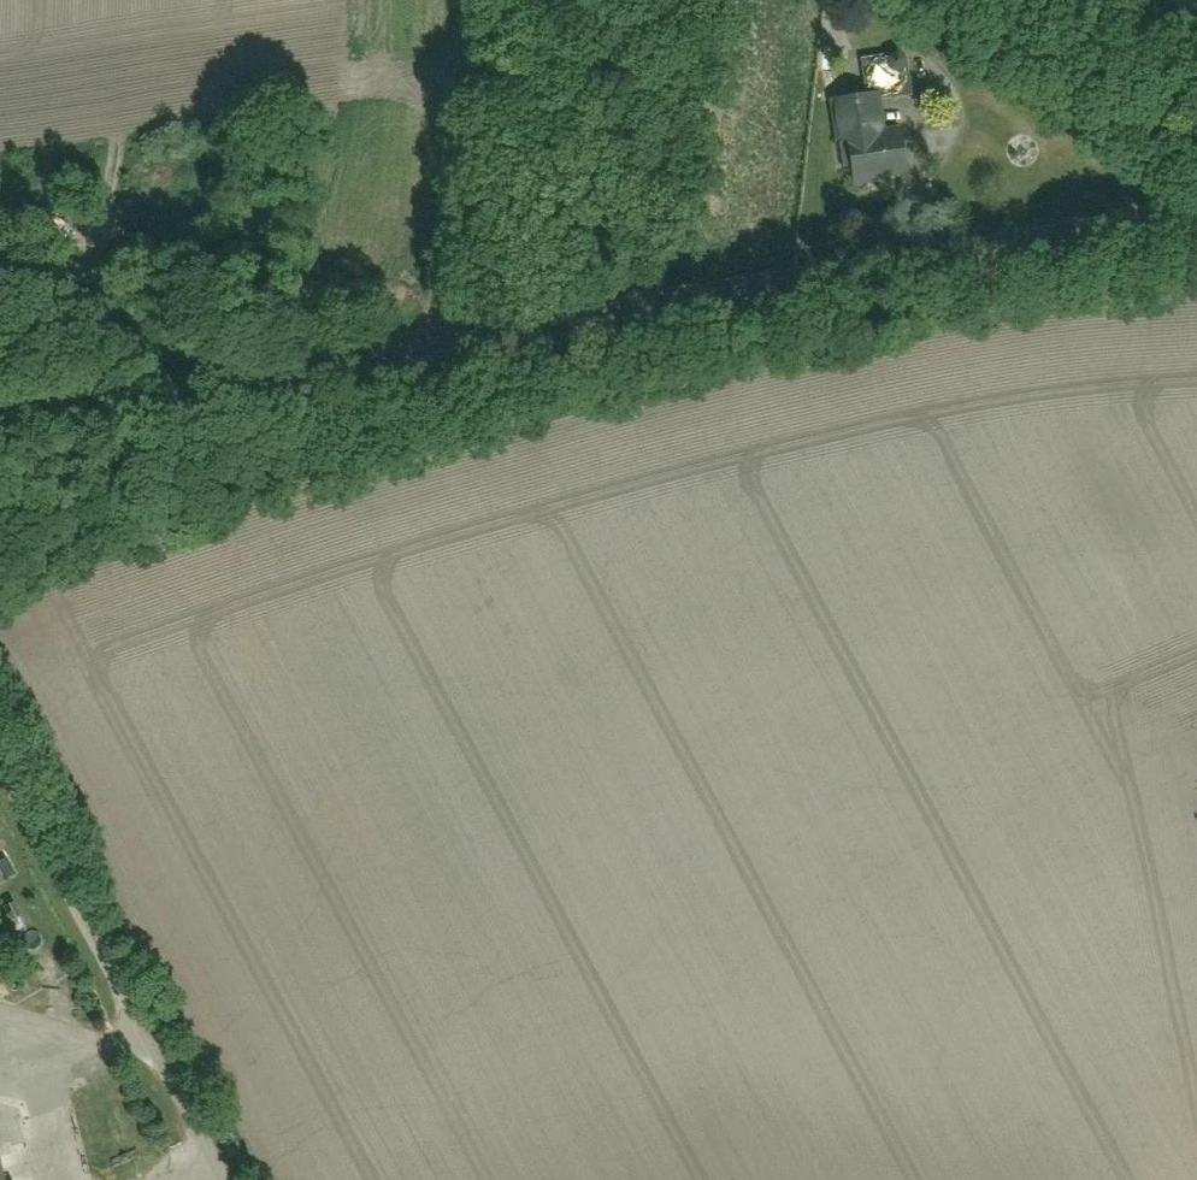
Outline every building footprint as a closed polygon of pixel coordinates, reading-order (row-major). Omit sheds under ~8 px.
[(828,109),(842,195),(910,184),(897,98),(828,109)]
